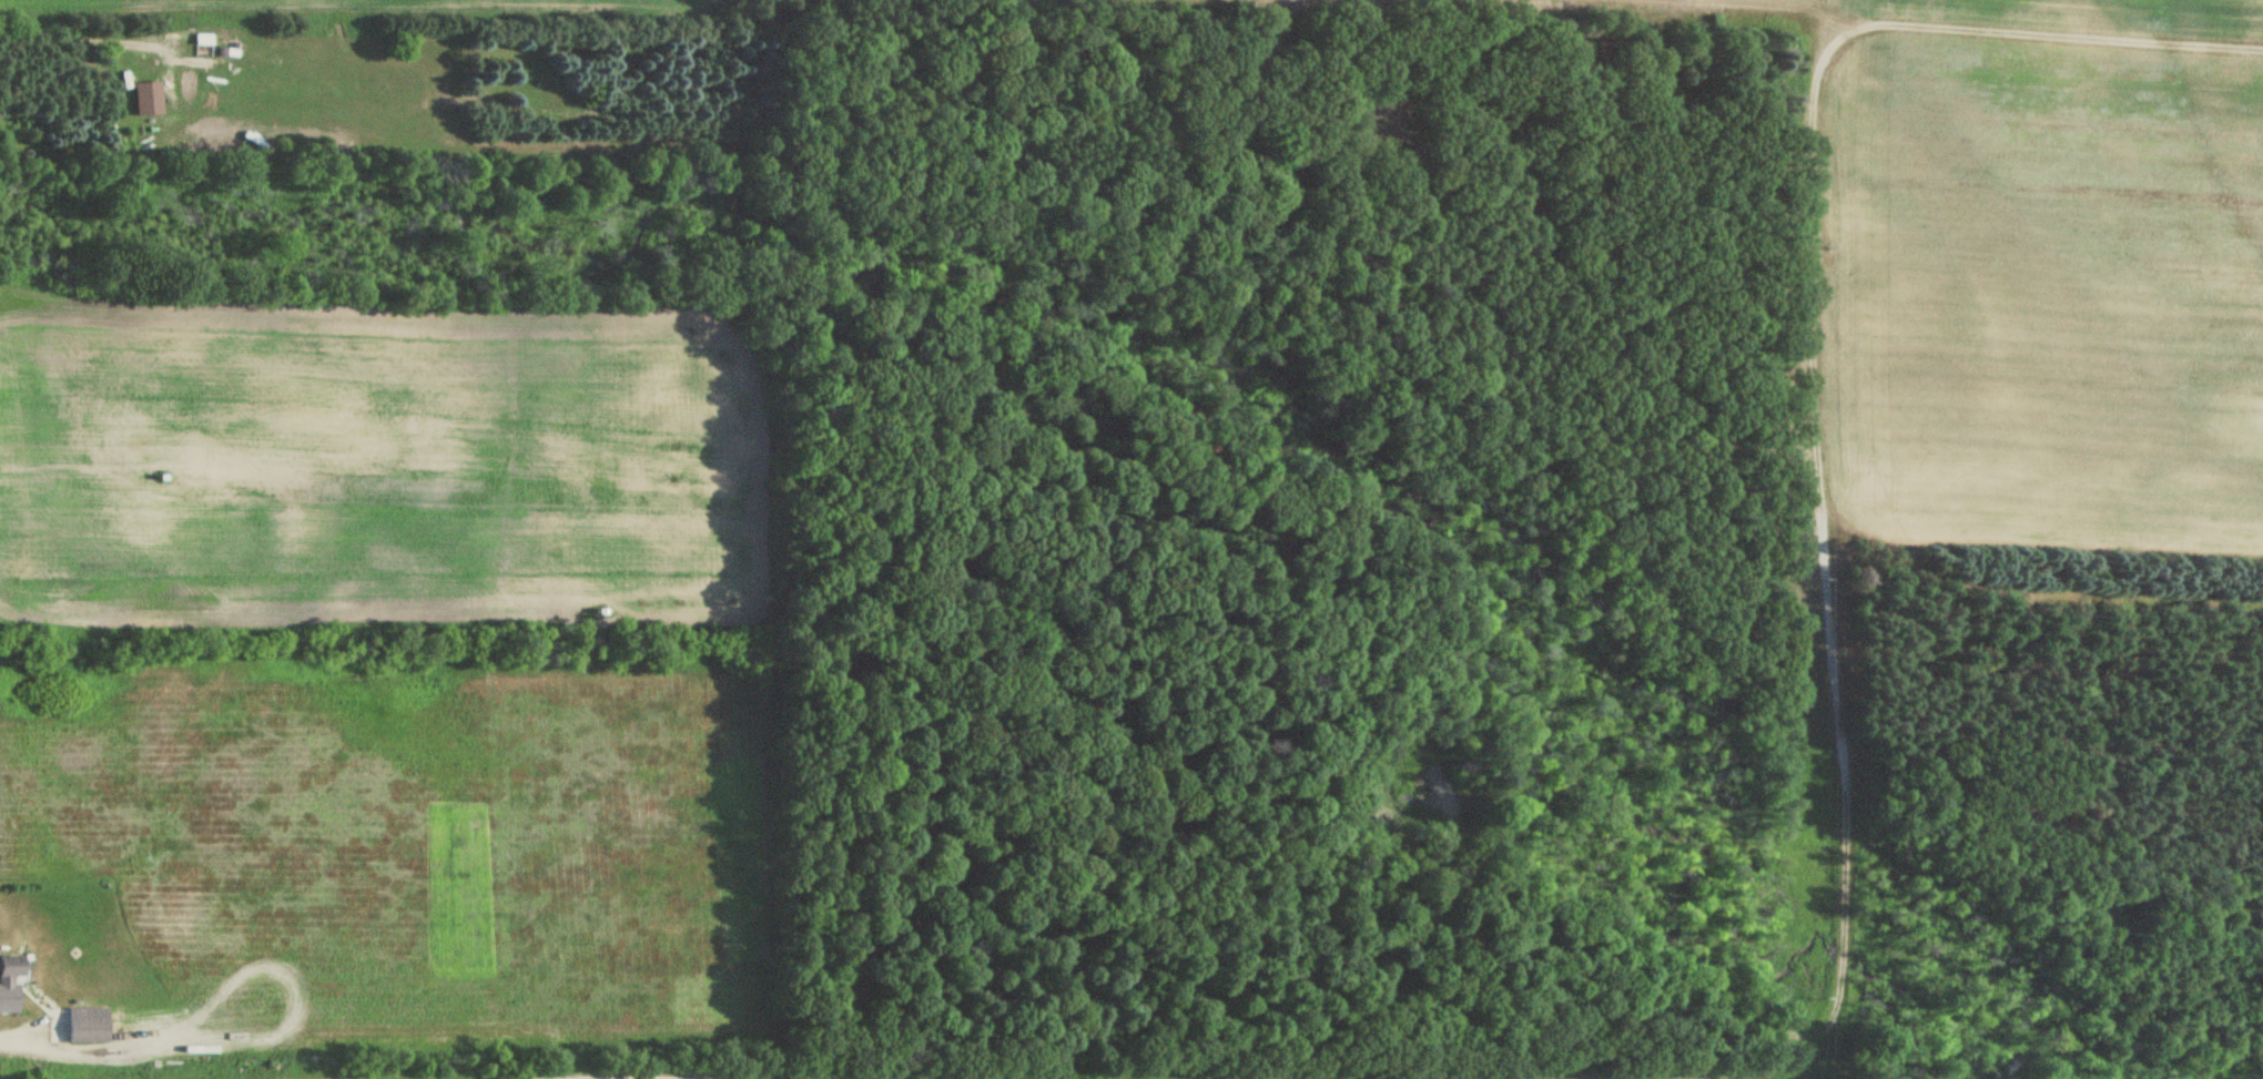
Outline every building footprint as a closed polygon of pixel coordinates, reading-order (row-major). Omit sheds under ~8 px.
[(16,1015),(16,980),(16,968),(0,968),(0,1015),(16,1015)] [(69,1010),(69,1045),(108,1045),(108,1010),(69,1010)]
